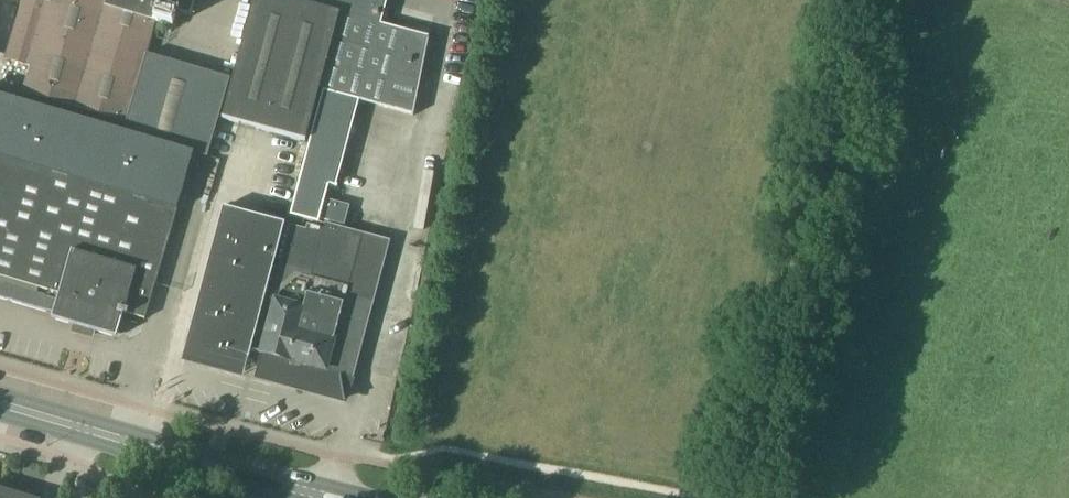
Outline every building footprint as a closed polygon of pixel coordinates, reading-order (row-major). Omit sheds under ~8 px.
[(194,154),(208,158),(232,80),(143,53),(153,21),(171,27),(175,12),(189,16),(194,0),(21,0),(3,57),(29,65),(20,91),(122,123),(119,130),(194,154)] [(223,121),(307,142),(320,91),(340,15),(341,12),(295,0),(255,0),(223,121)] [(380,25),(386,0),(295,0),(341,12),(340,15),(380,25)] [(336,186),(359,101),(410,114),(427,37),(380,25),(340,15),(320,91),(323,92),(289,224),(303,228),(304,223),(319,227),(321,220),(345,226),(350,206),(326,199),(330,185),(336,186)] [(49,291),(49,290),(60,294),(52,318),(115,338),(122,315),(126,316),(126,314),(143,319),(194,154),(119,130),(119,131),(0,95),(0,276),(49,291)] [(224,210),(184,357),(243,373),(244,373),(267,292),(272,293),(269,304),(274,306),(253,377),(341,402),(344,403),(341,384),(349,382),(351,382),(351,381),(388,247),(389,241),(325,224),(323,230),(307,225),(306,230),(291,226),(290,229),(279,269),(273,267),(285,227),(224,210)] [(13,490),(0,486),(0,497),(10,497),(13,490)]
